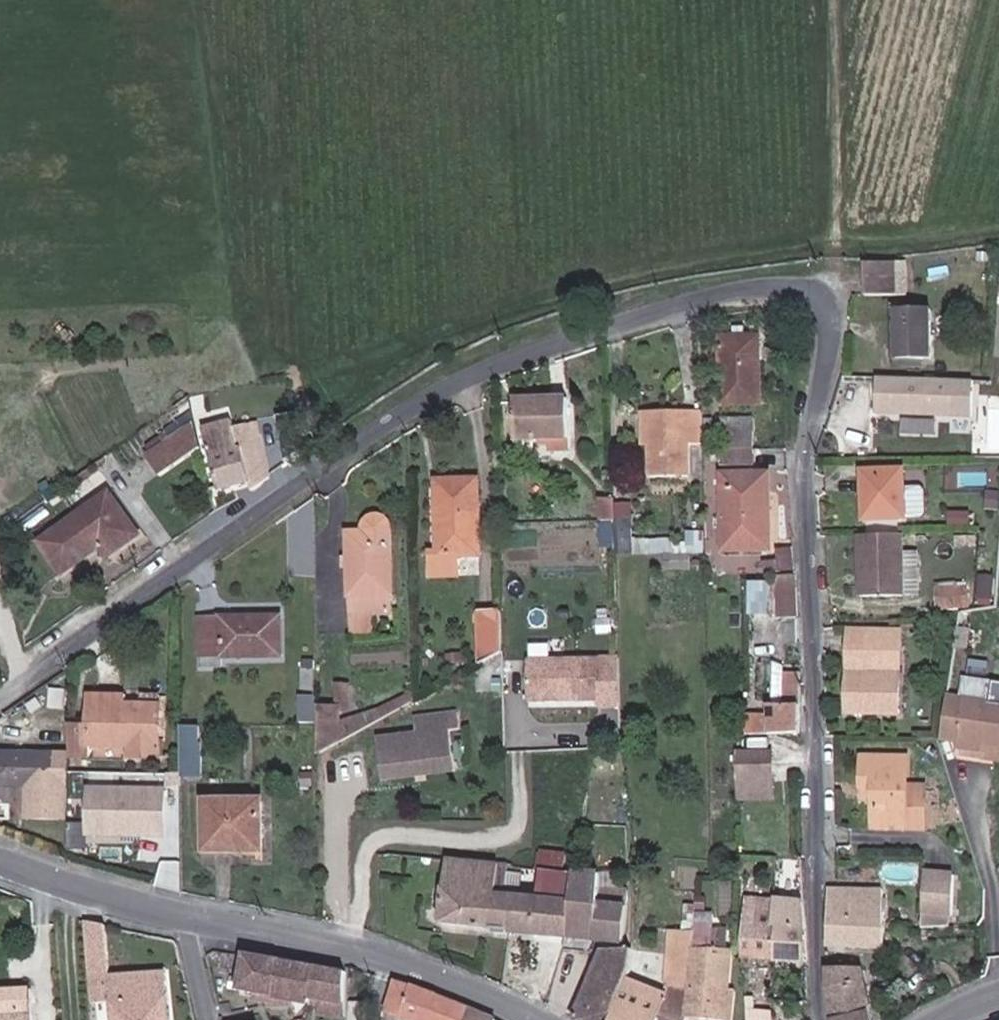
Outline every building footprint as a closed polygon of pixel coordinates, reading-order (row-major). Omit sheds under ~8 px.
[(864,262),(865,281),(908,278),(907,259),(864,262)] [(908,278),(865,281),(866,293),(909,292),(908,278)] [(934,356),(934,308),(899,309),(898,356),(934,356)] [(720,406),(757,405),(756,337),(743,338),(743,328),(732,328),(732,338),(719,338),(720,406)] [(872,375),(871,410),(968,413),(969,378),(872,375)] [(565,454),(565,404),(513,404),(513,442),(545,443),(545,454),(565,454)] [(195,444),(190,414),(155,439),(137,453),(153,475),(195,444)] [(906,431),(939,433),(940,417),(907,415),(906,431)] [(942,417),(941,429),(977,430),(978,417),(942,417)] [(700,450),(700,420),(647,421),(648,451),(648,483),(685,483),(684,450),(700,450)] [(245,483),(249,493),(275,474),(273,446),(263,448),(257,421),(233,429),(231,421),(201,430),(216,493),(245,483)] [(648,451),(647,421),(639,422),(640,451),(648,451)] [(137,453),(155,439),(148,428),(129,443),(137,453)] [(736,454),(735,434),(720,434),(720,454),(736,454)] [(742,454),(752,453),(751,434),(741,434),(742,454)] [(752,468),(752,453),(742,454),(742,468),(752,468)] [(736,468),(736,454),(720,454),(721,469),(736,468)] [(905,516),(903,469),(863,470),(864,518),(905,516)] [(767,478),(742,480),(744,553),(770,552),(767,478)] [(451,576),(449,479),(435,480),(435,553),(430,553),(430,576),(451,576)] [(474,479),(449,479),(451,576),(455,576),(455,554),(475,553),(474,479)] [(738,553),(736,480),(722,480),(724,554),(738,553)] [(88,502),(98,550),(101,554),(133,533),(103,491),(88,502)] [(92,543),(98,550),(88,502),(34,538),(56,571),(92,543)] [(613,521),(612,506),(599,506),(600,531),(613,530),(613,521)] [(363,522),(361,531),(346,532),(348,613),(388,611),(385,523),(381,516),(374,513),(366,515),(363,522)] [(633,541),(633,521),(613,521),(613,530),(613,541),(633,541)] [(897,596),(897,534),(855,534),(856,597),(897,596)] [(793,576),(790,552),(781,553),(781,564),(756,565),(757,578),(776,577),(793,576)] [(795,591),(793,576),(776,577),(777,595),(795,595),(795,591)] [(795,621),(795,595),(777,595),(778,621),(795,621)] [(961,608),(960,595),(934,595),(934,609),(961,608)] [(496,644),(496,601),(475,601),(476,657),(496,644)] [(218,660),(218,620),(213,620),(213,623),(196,623),(196,657),(213,657),(214,660),(218,660)] [(277,620),(218,620),(218,660),(276,660),(277,620)] [(845,712),(896,714),(898,655),(891,653),(892,633),(882,633),(882,630),(848,630),(845,712)] [(525,658),(525,704),(614,704),(614,658),(525,658)] [(314,674),(314,664),(303,665),(304,675),(314,674)] [(409,699),(409,678),(337,725),(338,705),(317,704),(317,757),(409,699)] [(797,736),(796,679),(776,680),(777,706),(768,706),(768,719),(746,719),(745,736),(797,736)] [(337,682),(338,705),(345,705),(345,682),(337,682)] [(88,720),(65,719),(64,751),(87,750),(87,742),(126,743),(127,752),(156,753),(158,698),(124,697),(125,687),(89,686),(88,720)] [(939,740),(998,748),(998,705),(944,697),(939,740)] [(313,725),(312,700),(301,700),(301,725),(313,725)] [(446,727),(456,725),(454,706),(429,712),(429,772),(454,767),(446,727)] [(429,772),(429,712),(411,715),(414,731),(375,739),(384,780),(429,772)] [(197,728),(177,727),(177,778),(197,779),(197,728)] [(20,786),(20,821),(64,821),(64,750),(0,750),(0,786),(20,786)] [(772,755),(743,755),(737,754),(736,781),(771,780),(772,755)] [(861,797),(873,796),(874,833),(922,831),(921,792),(900,793),(899,762),(859,763),(861,797)] [(771,780),(736,781),(736,800),(771,800),(771,780)] [(162,788),(84,789),(85,844),(162,843),(162,788)] [(222,854),(221,805),(203,805),(202,854),(222,854)] [(261,805),(221,805),(222,854),(260,854),(261,805)] [(378,853),(388,853),(388,842),(378,841),(378,853)] [(539,868),(562,869),(564,855),(538,852),(536,867),(539,868)] [(439,923),(507,930),(508,926),(511,894),(503,893),(507,864),(446,858),(439,923)] [(507,930),(564,935),(571,871),(562,869),(539,868),(537,896),(511,894),(508,926),(507,930)] [(593,872),(578,870),(571,871),(564,935),(620,941),(623,908),(621,889),(592,887),(593,872)] [(957,877),(926,876),(923,916),(951,917),(953,917),(957,877)] [(885,892),(828,889),(826,948),(883,948),(885,892)] [(774,962),(774,902),(745,899),(743,959),(774,962)] [(804,930),(801,904),(774,902),(774,962),(807,965),(804,930)] [(951,917),(923,916),(923,933),(951,934),(951,917)] [(106,926),(86,922),(92,1004),(111,1003),(113,1019),(169,1019),(166,975),(109,979),(106,926)] [(688,989),(694,940),(669,938),(663,985),(688,989)] [(694,940),(688,989),(684,1017),(710,1019),(737,1019),(738,988),(726,988),(728,959),(694,956),(696,940),(694,940)] [(628,950),(600,948),(572,1019),(611,1019),(626,979),(627,968),(628,950)] [(635,951),(628,950),(627,968),(645,969),(645,961),(635,961),(635,951)] [(345,978),(245,958),(238,993),(263,998),(262,1004),(284,1009),(285,1003),(312,1009),(313,1003),(320,1004),(317,1018),(326,1019),(345,1019),(345,978)] [(860,967),(826,965),(826,987),(862,978),(860,967)] [(645,969),(627,968),(626,979),(645,986),(645,969)] [(830,1019),(844,1019),(869,1014),(862,978),(826,987),(826,1003),(830,1019)] [(626,979),(611,1019),(659,1019),(668,995),(663,993),(645,986),(626,979)] [(393,1019),(430,1019),(439,998),(407,985),(395,983),(384,1018),(393,1019)] [(744,992),(744,1019),(772,1019),(772,1012),(751,1010),(751,1001),(751,985),(744,984),(744,992)] [(688,989),(663,985),(663,993),(668,995),(659,1019),(683,1019),(684,1017),(688,989)] [(29,992),(0,994),(0,1019),(30,1019),(29,992)] [(464,1008),(439,998),(430,1019),(459,1019),(464,1008)] [(363,999),(347,999),(348,1019),(363,1019),(363,999)] [(773,1002),(751,1001),(751,1010),(772,1012),(773,1002)] [(772,1012),(772,1019),(807,1019),(807,1004),(773,1002),(772,1012)] [(492,1018),(464,1008),(459,1019),(491,1019),(492,1018)]
